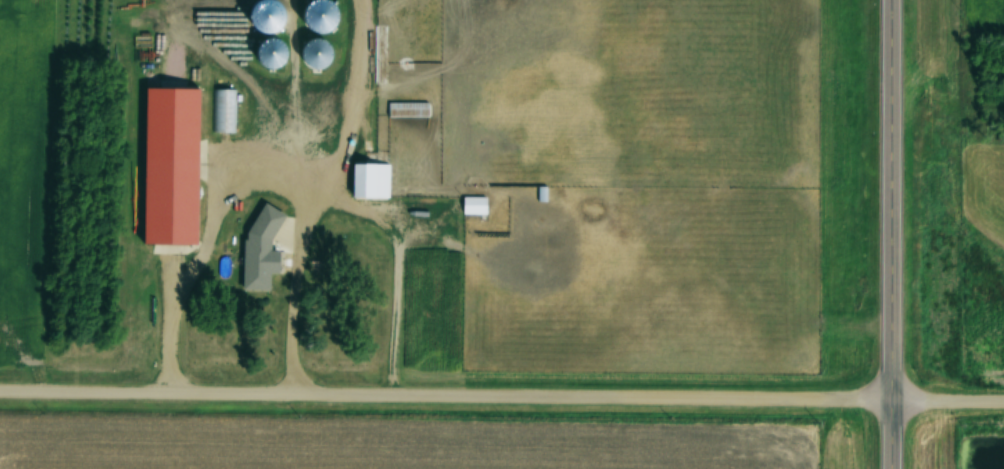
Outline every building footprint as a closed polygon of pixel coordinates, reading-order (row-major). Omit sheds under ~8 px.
[(260,40),(262,69),(283,67),(281,39),(260,40)] [(326,52),(316,41),(301,56),(311,66),(326,52)] [(144,228),(146,79),(199,80),(196,229),(144,228)] [(236,133),(236,89),(214,89),(214,133),(236,133)] [(387,116),(429,116),(429,102),(387,102),(387,116)] [(389,199),(389,163),(351,163),(351,199),(389,199)] [(485,197),(462,197),(462,214),(485,214),(485,197)] [(274,244),(252,244),(252,275),(274,275),(274,244)]
